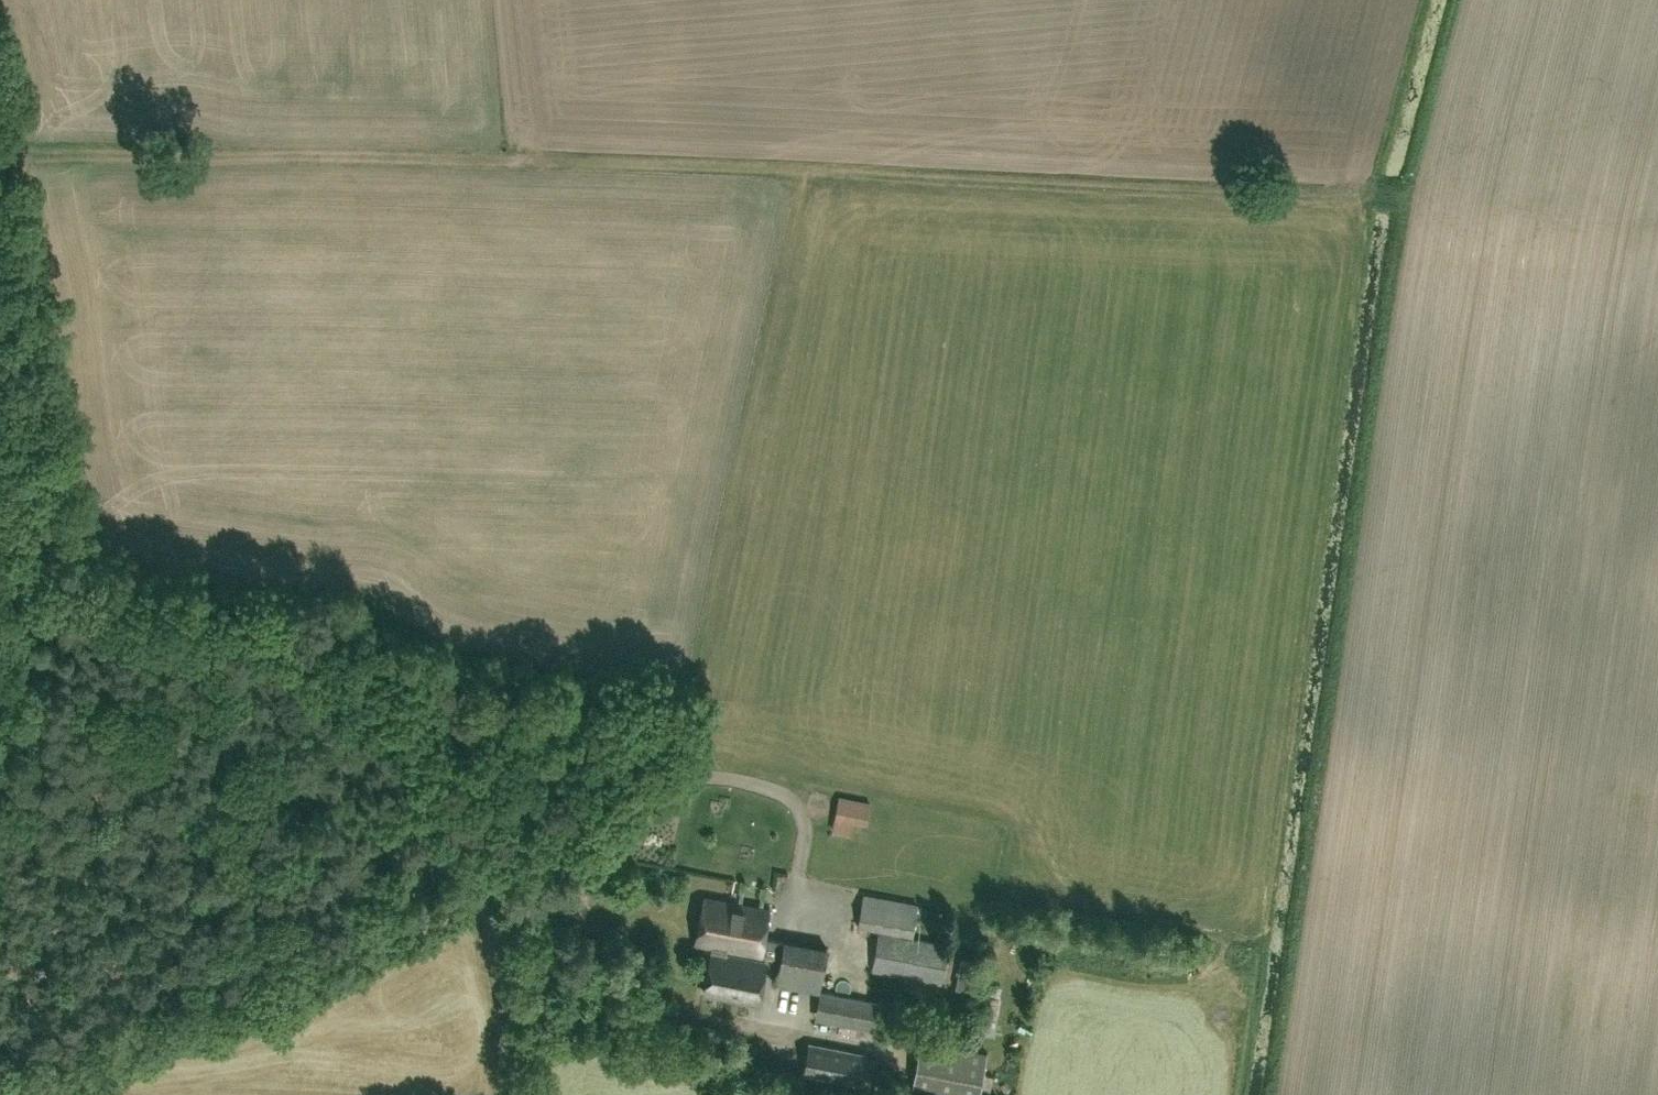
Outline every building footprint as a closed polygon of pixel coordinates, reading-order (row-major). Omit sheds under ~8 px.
[(839,796),(835,817),(867,823),(871,803),(839,796)] [(864,894),(858,926),(879,930),(871,969),(941,982),(948,944),(911,937),(917,904),(864,894)] [(734,929),(740,904),(704,897),(695,942),(712,946),(704,992),(758,1002),(765,963),(725,955),(726,948),(736,950),(740,931),(734,929)] [(769,909),(740,904),(734,929),(740,931),(736,950),(780,958),(784,941),(764,937),(769,909)] [(784,940),(784,941),(780,958),(776,983),(818,991),(827,948),(784,940)] [(970,988),(975,962),(962,959),(957,985),(970,988)] [(845,979),(845,987),(873,988),(873,980),(845,979)] [(881,1003),(847,997),(820,991),(814,1018),(875,1030),(881,1003)] [(914,1094),(979,1094),(987,1053),(920,1040),(910,1094),(914,1094)] [(809,1043),(803,1073),(859,1084),(865,1054),(809,1043)]
